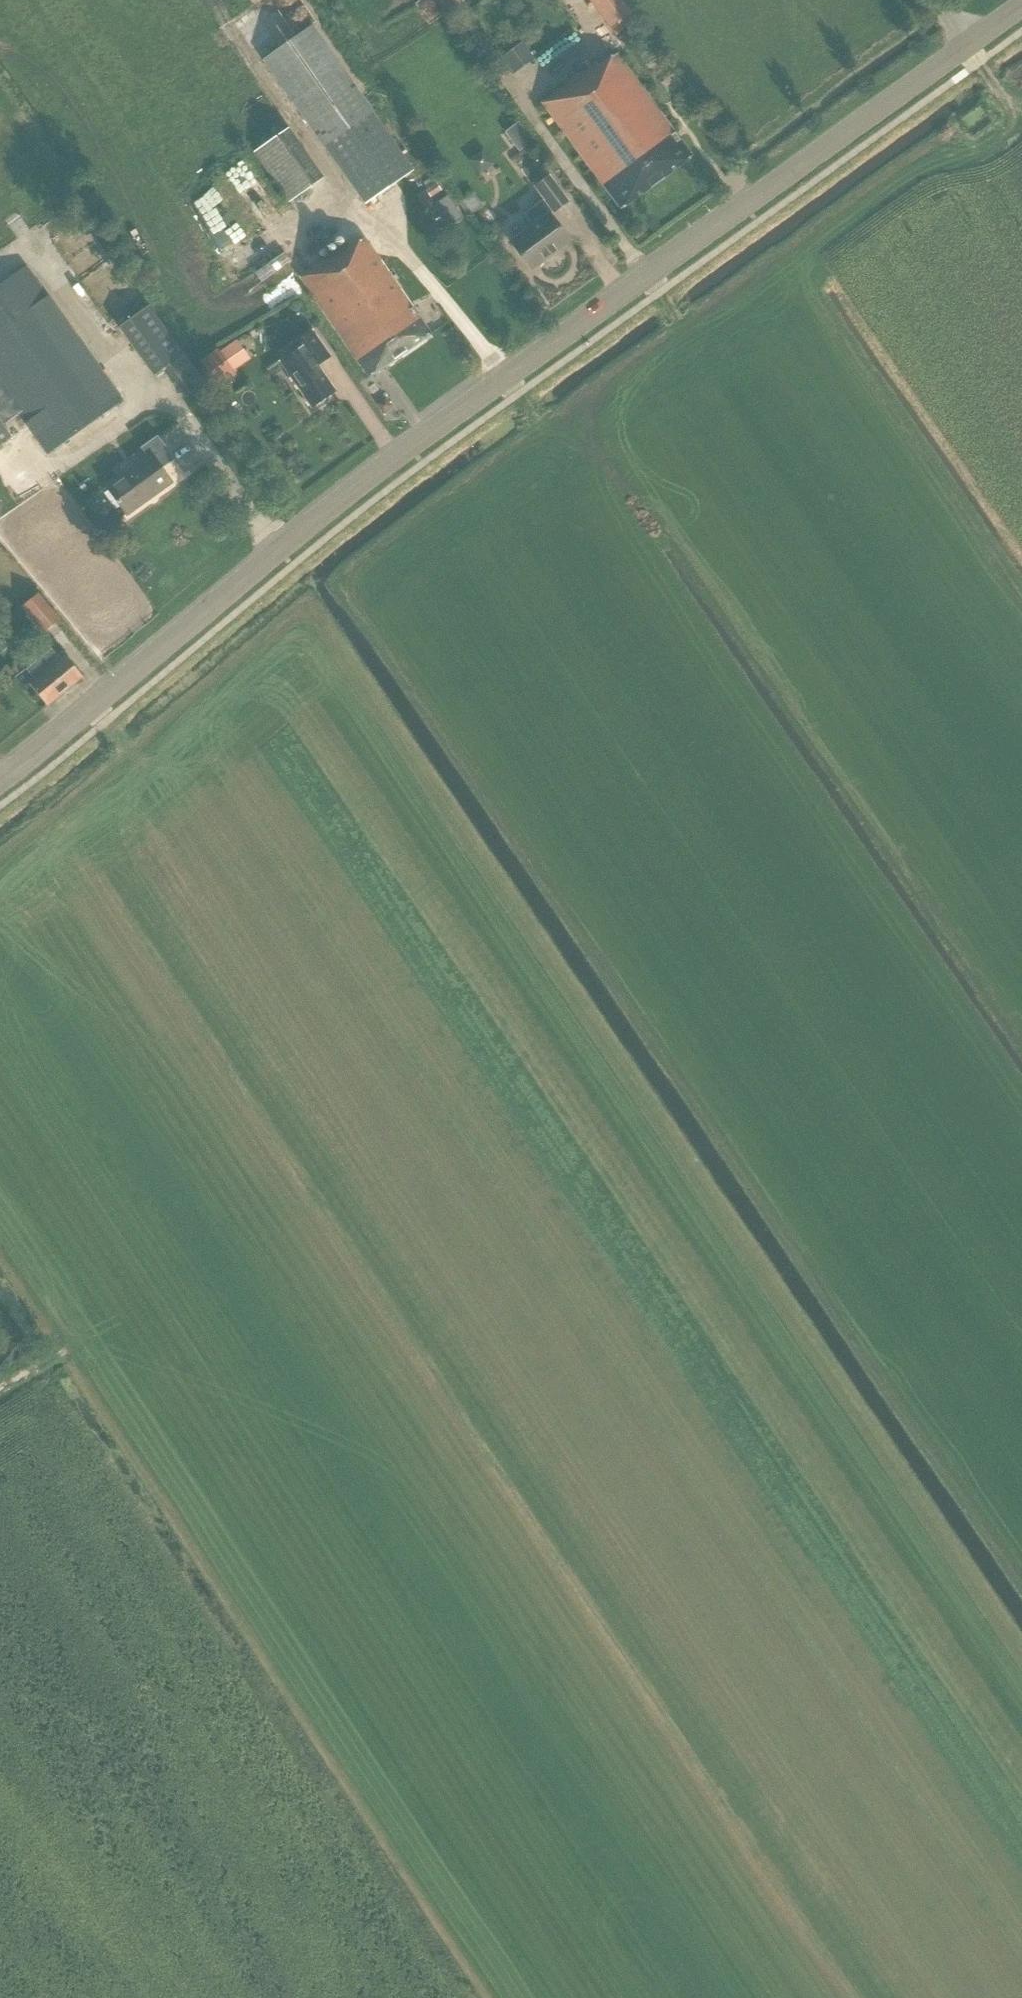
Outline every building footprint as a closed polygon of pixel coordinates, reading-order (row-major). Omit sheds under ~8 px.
[(427,25),(450,16),(444,0),(423,0),(418,2),(427,25)] [(611,0),(581,0),(605,33),(625,18),(611,0)] [(268,47),(290,25),(269,3),(246,25),(268,47)] [(413,171),(311,26),(264,60),(365,204),(413,171)] [(503,56),(520,71),(535,54),(518,39),(503,56)] [(599,67),(596,64),(542,104),(621,210),(692,157),(616,54),(599,67)] [(504,133),(519,153),(533,142),(518,123),(504,133)] [(323,179),(288,128),(255,151),(290,202),(323,179)] [(468,161),(479,176),(494,165),(483,150),(468,161)] [(260,230),(280,219),(247,158),(227,169),(260,230)] [(553,212),(568,201),(550,177),(535,188),(544,200),(524,215),(532,226),(510,242),(532,271),(570,242),(550,215),(553,212)] [(459,199),(467,214),(483,205),(476,191),(459,199)] [(348,243),(299,277),(369,377),(431,334),(364,238),(351,247),(348,243)] [(267,261),(260,247),(227,262),(233,276),(267,261)] [(48,455),(123,401),(27,267),(0,286),(0,388),(48,455)] [(553,292),(575,289),(572,272),(550,275),(553,292)] [(423,302),(432,322),(444,317),(435,296),(423,302)] [(149,306),(120,327),(155,376),(184,355),(149,306)] [(330,356),(312,332),(293,346),(296,350),(281,361),(313,408),(335,392),(317,366),(330,356)] [(219,353),(232,372),(249,359),(236,341),(219,353)] [(145,420),(128,431),(141,448),(148,459),(107,488),(126,515),(171,482),(162,469),(174,460),(158,436),(157,437),(145,420)] [(0,422),(0,445),(11,437),(0,422)] [(26,605),(22,601),(9,611),(13,616),(22,609),(43,634),(59,620),(38,594),(26,605)] [(65,656),(60,660),(51,649),(49,651),(43,644),(23,660),(29,668),(26,670),(35,681),(30,685),(48,706),(82,677),(65,656)]
